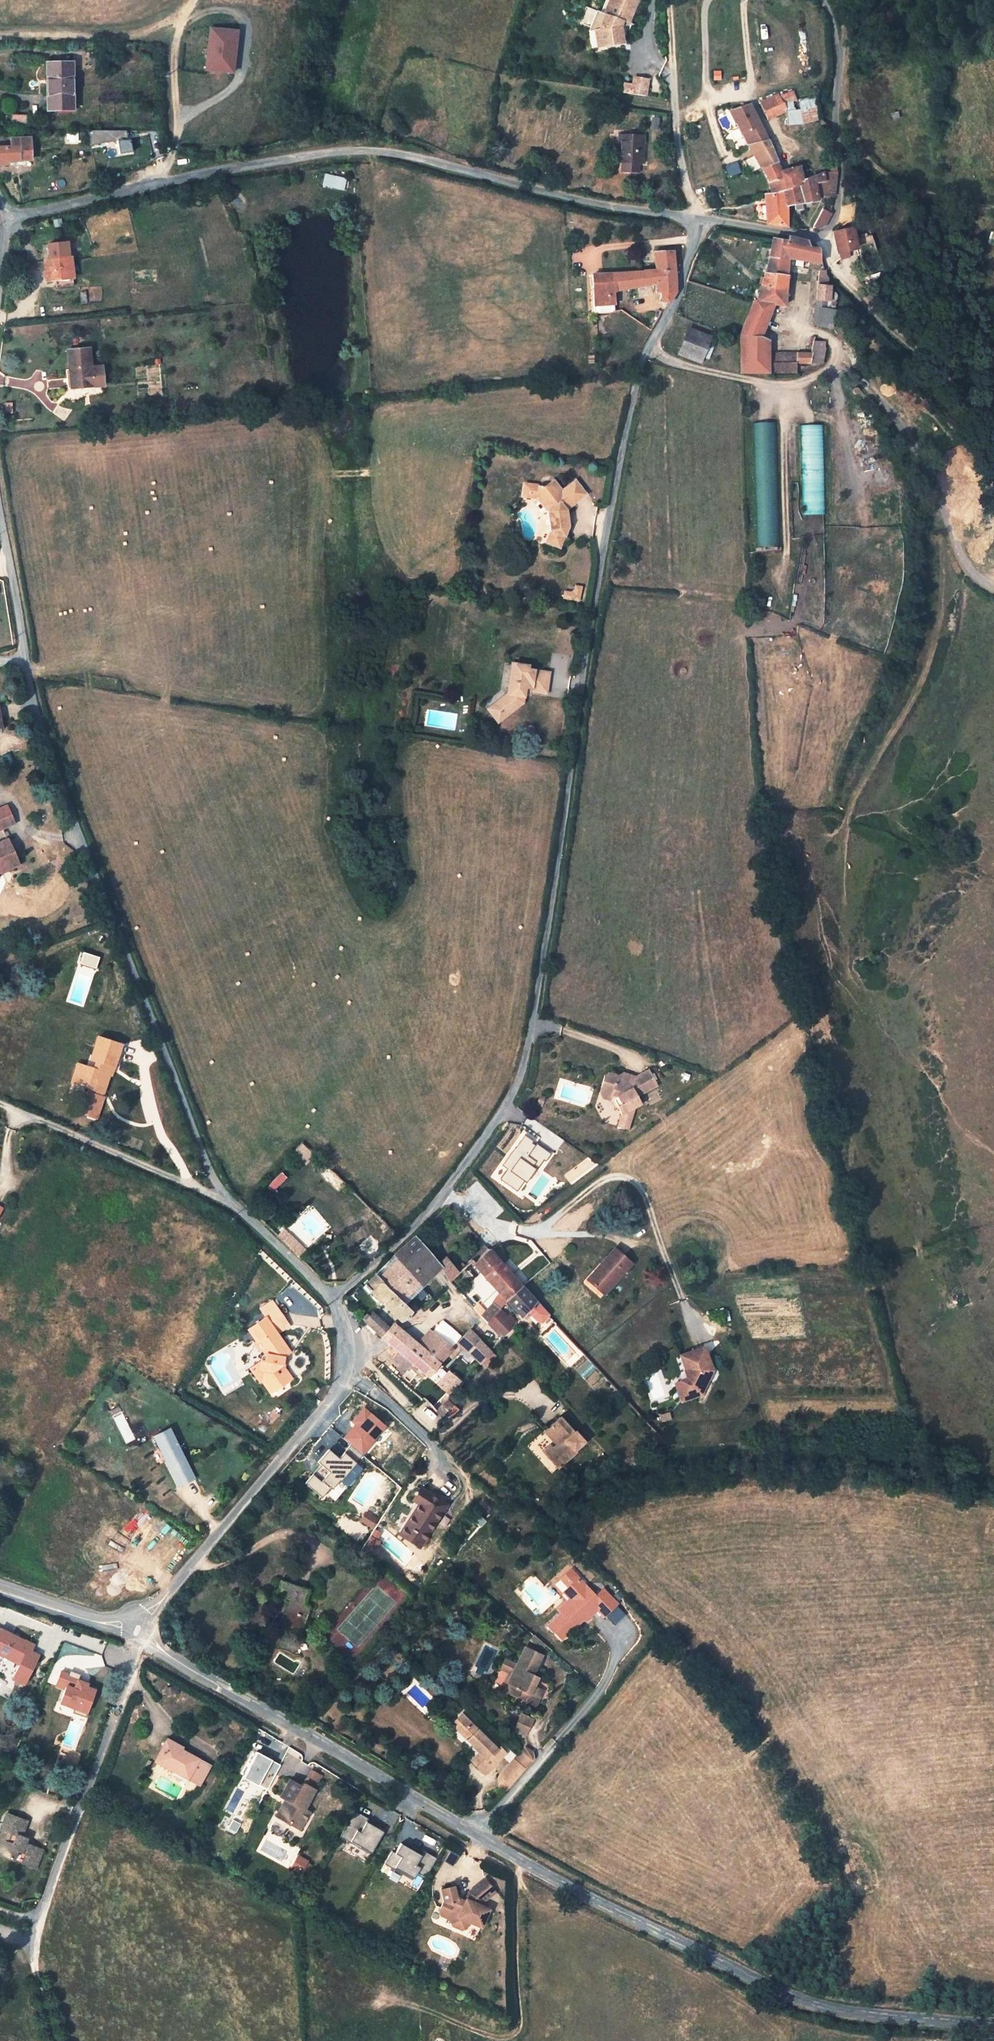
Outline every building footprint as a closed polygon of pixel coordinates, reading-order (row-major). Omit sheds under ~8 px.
[(604,14),(605,14),(599,29),(595,29),(597,46),(622,43),(619,26),(621,21),(627,23),(637,0),(609,0),(604,14)] [(600,13),(604,14),(609,0),(605,0),(600,13)] [(600,13),(596,11),(588,30),(595,29),(599,29),(605,14),(604,14),(600,13)] [(242,31),(210,27),(205,72),(238,75),(242,31)] [(595,29),(588,30),(590,48),(597,46),(595,29)] [(72,63),(63,63),(62,62),(61,61),(59,60),(57,60),(56,61),(56,64),(47,64),(47,110),(65,109),(65,105),(72,104),(72,63)] [(646,80),(633,78),(631,94),(644,96),(646,80)] [(796,101),(792,91),(759,102),(767,119),(785,111),(787,126),(801,124),(799,110),(793,110),(792,102),(796,101)] [(749,105),(729,111),(737,126),(755,116),(749,105)] [(26,116),(12,116),(12,125),(26,125),(26,116)] [(750,145),(760,143),(767,141),(755,116),(737,126),(748,146),(750,145)] [(106,130),(97,131),(90,132),(91,139),(98,137),(113,136),(113,133),(113,131),(106,132),(106,130)] [(92,144),(117,140),(116,132),(113,133),(113,136),(98,137),(91,139),(92,144)] [(123,132),(116,132),(117,140),(124,139),(123,132)] [(617,163),(643,164),(644,135),(618,134),(617,163)] [(30,138),(11,139),(11,147),(0,147),(0,161),(6,161),(13,161),(31,160),(30,138)] [(750,145),(748,146),(766,180),(771,194),(798,185),(797,182),(802,180),(799,172),(798,167),(779,171),(776,162),(773,155),(767,141),(760,143),(750,145)] [(771,195),(765,197),(767,222),(767,223),(786,226),(786,206),(817,201),(816,194),(815,183),(822,182),(822,184),(835,186),(836,172),(829,172),(823,173),(820,174),(813,176),(807,178),(802,180),(797,182),(798,185),(771,194),(771,195)] [(324,188),(346,190),(347,177),(325,175),(324,188)] [(815,183),(816,194),(833,197),(835,186),(822,184),(822,182),(815,183)] [(767,222),(765,197),(755,200),(757,220),(767,222)] [(825,225),(831,213),(822,209),(813,227),(814,227),(818,229),(825,225)] [(857,248),(853,228),(833,232),(838,253),(857,248)] [(765,273),(786,276),(787,258),(819,263),(819,262),(818,249),(809,248),(807,242),(788,237),(787,242),(772,239),(768,261),(765,273)] [(624,273),(625,289),(660,283),(662,301),(668,302),(669,302),(675,291),(675,276),(674,273),(673,251),(654,251),(656,270),(642,270),(642,271),(641,271),(641,272),(624,273)] [(72,276),(73,276),(71,258),(45,260),(47,279),(56,278),(57,287),(73,285),(72,276)] [(819,270),(819,275),(818,285),(826,286),(828,279),(825,276),(824,270),(819,270)] [(615,311),(613,291),(625,289),(624,273),(592,275),(594,313),(615,311)] [(757,301),(754,300),(740,332),(739,337),(739,339),(741,373),(769,373),(769,364),(769,353),(768,340),(761,337),(773,304),(784,306),(785,296),(792,297),(792,290),(785,290),(786,276),(765,273),(760,288),(757,301)] [(830,292),(830,286),(826,286),(818,285),(816,300),(823,301),(833,302),(836,300),(837,296),(835,293),(833,292),(831,292),(830,292)] [(833,310),(833,302),(823,301),(822,306),(821,308),(833,310)] [(833,310),(821,308),(820,317),(818,326),(830,328),(833,310)] [(699,332),(688,328),(677,354),(701,364),(703,357),(691,353),(696,339),(699,332)] [(711,337),(699,332),(696,339),(709,344),(711,337)] [(709,344),(696,339),(691,353),(703,357),(709,344)] [(812,354),(810,364),(823,364),(825,348),(825,342),(814,341),(812,354)] [(709,344),(703,357),(709,359),(714,346),(709,344)] [(68,388),(93,386),(89,349),(68,351),(70,370),(66,370),(68,388)] [(773,353),(774,364),(796,364),(797,353),(773,353)] [(810,364),(812,354),(797,353),(796,364),(810,364)] [(796,374),(796,364),(774,364),(769,364),(769,373),(796,374)] [(773,421),(753,421),(756,545),(777,545),(773,421)] [(822,515),(823,515),(820,424),(800,424),(802,521),(796,521),(796,535),(823,534),(822,515)] [(566,511),(586,494),(575,480),(561,490),(554,481),(546,488),(544,486),(538,485),(537,498),(547,512),(552,518),(553,524),(550,531),(546,542),(560,548),(564,538),(569,527),(568,523),(565,521),(564,517),(566,514),(566,511)] [(554,481),(553,480),(544,486),(546,488),(554,481)] [(538,485),(531,484),(529,497),(537,498),(538,485)] [(565,593),(564,598),(579,601),(581,587),(576,587),(575,591),(571,593),(565,593)] [(532,685),(547,687),(549,672),(528,669),(528,666),(513,664),(509,695),(495,705),(503,716),(504,717),(523,703),(524,693),(528,694),(529,691),(531,691),(532,685)] [(532,685),(531,691),(546,693),(547,687),(532,685)] [(503,716),(495,705),(490,709),(498,720),(503,716)] [(0,810),(0,829),(14,823),(7,807),(0,810)] [(0,843),(0,871),(18,864),(8,840),(0,843)] [(80,963),(96,968),(99,957),(84,952),(80,963)] [(114,1066),(121,1044),(99,1037),(91,1059),(96,1061),(94,1069),(78,1064),(75,1071),(78,1073),(75,1083),(103,1092),(109,1074),(109,1072),(108,1071),(110,1065),(114,1066)] [(636,1077),(629,1075),(628,1081),(620,1079),(618,1076),(610,1073),(604,1076),(601,1087),(605,1092),(617,1096),(621,1104),(617,1106),(622,1114),(634,1107),(640,1104),(636,1096),(657,1085),(649,1070),(636,1077)] [(629,1075),(623,1073),(618,1076),(620,1079),(628,1081),(629,1075)] [(615,1107),(617,1106),(621,1104),(617,1096),(605,1092),(601,1087),(600,1092),(603,1097),(611,1100),(615,1107)] [(622,1114),(618,1126),(628,1129),(634,1107),(622,1114)] [(518,1195),(550,1150),(523,1131),(491,1176),(518,1195)] [(301,1158),(309,1149),(302,1142),(294,1151),(301,1158)] [(283,1231),(278,1236),(279,1237),(280,1235),(284,1239),(282,1240),(290,1248),(295,1243),(283,1231)] [(438,1263),(415,1236),(393,1256),(397,1260),(419,1284),(424,1279),(439,1264),(438,1263)] [(489,1249),(485,1245),(480,1250),(483,1254),(489,1249)] [(489,1249),(474,1263),(500,1293),(507,1301),(522,1287),(489,1249)] [(631,1263),(614,1249),(601,1264),(604,1266),(590,1282),(604,1294),(631,1263)] [(470,1260),(471,1261),(471,1260),(474,1263),(483,1254),(480,1250),(470,1260)] [(397,1260),(393,1256),(375,1274),(378,1278),(397,1260)] [(445,1257),(438,1263),(439,1264),(449,1282),(451,1279),(446,1273),(453,1266),(445,1257)] [(381,1282),(401,1301),(415,1288),(419,1284),(397,1260),(378,1278),(381,1282)] [(462,1264),(456,1270),(458,1272),(464,1267),(462,1264)] [(604,1266),(601,1264),(587,1279),(590,1282),(604,1266)] [(456,1270),(453,1266),(446,1273),(451,1279),(458,1272),(456,1270)] [(369,1289),(401,1321),(407,1318),(411,1311),(401,1301),(381,1282),(378,1278),(375,1274),(362,1286),(367,1292),(369,1289)] [(543,1310),(535,1301),(522,1287),(507,1301),(522,1316),(523,1315),(529,1308),(532,1311),(538,1315),(543,1310)] [(500,1293),(493,1303),(500,1308),(507,1301),(500,1293)] [(266,1317),(266,1318),(278,1310),(273,1302),(261,1310),(266,1317)] [(499,1310),(500,1308),(493,1303),(485,1311),(478,1303),(473,1307),(481,1316),(487,1323),(499,1310)] [(523,1315),(526,1318),(532,1311),(529,1308),(523,1315)] [(266,1318),(277,1334),(289,1325),(278,1310),(266,1318)] [(507,1317),(499,1310),(487,1323),(498,1335),(501,1332),(502,1332),(505,1334),(514,1325),(507,1317)] [(401,1354),(428,1377),(440,1363),(439,1363),(418,1345),(392,1323),(389,1327),(372,1312),(369,1316),(364,1320),(364,1321),(377,1333),(380,1335),(383,1338),(388,1342),(392,1346),(401,1354)] [(507,1317),(514,1325),(516,1322),(509,1315),(507,1317)] [(260,1362),(259,1370),(254,1373),(260,1382),(261,1380),(271,1393),(292,1378),(284,1367),(282,1364),(283,1357),(286,1355),(290,1352),(277,1334),(266,1318),(266,1317),(248,1329),(256,1341),(254,1343),(259,1350),(262,1349),(265,1354),(264,1361),(260,1361),(260,1362)] [(439,1363),(452,1348),(431,1330),(418,1345),(439,1363)] [(469,1352),(480,1340),(470,1330),(458,1343),(469,1352)] [(490,1350),(480,1340),(469,1352),(479,1363),(480,1363),(491,1351),(490,1350)] [(709,1363),(703,1349),(685,1357),(689,1366),(685,1376),(673,1381),(681,1399),(700,1391),(707,1375),(704,1373),(709,1363)] [(480,1363),(485,1368),(496,1356),(491,1351),(480,1363)] [(250,1369),(254,1373),(259,1370),(260,1362),(250,1369)] [(452,1395),(462,1382),(453,1374),(441,1388),(451,1396),(452,1395)] [(436,1411),(442,1418),(454,1405),(458,1400),(452,1395),(451,1396),(436,1411)] [(363,1454),(390,1425),(367,1404),(352,1420),(356,1424),(344,1437),(363,1454)] [(583,1441),(574,1432),(573,1433),(559,1417),(545,1429),(560,1445),(554,1450),(547,1456),(558,1468),(576,1452),(574,1450),(583,1441)] [(171,1430),(154,1438),(164,1459),(166,1458),(180,1485),(195,1478),(171,1430)] [(554,1450),(550,1445),(543,1451),(547,1456),(554,1450)] [(334,1502),(363,1468),(346,1454),(343,1458),(332,1448),(320,1462),(330,1470),(322,1479),(315,1473),(306,1483),(325,1498),(328,1496),(334,1502)] [(446,1504),(420,1488),(413,1499),(420,1503),(405,1526),(415,1532),(410,1540),(420,1546),(446,1504)] [(366,1512),(361,1521),(367,1524),(369,1520),(374,1523),(377,1519),(366,1512)] [(415,1532),(405,1526),(400,1534),(410,1540),(415,1532)] [(566,1571),(557,1579),(565,1588),(572,1594),(567,1599),(557,1609),(560,1613),(547,1626),(561,1640),(582,1619),(584,1621),(591,1614),(587,1610),(592,1606),(595,1609),(602,1616),(615,1603),(600,1588),(592,1596),(566,1571)] [(309,1590),(281,1580),(276,1596),(290,1601),(282,1624),(301,1631),(309,1607),(304,1605),(309,1590)] [(572,1594),(565,1588),(560,1593),(567,1599),(572,1594)] [(595,1609),(592,1606),(587,1610),(591,1614),(595,1609)] [(21,1646),(24,1641),(0,1628),(0,1654),(19,1664),(12,1678),(24,1684),(39,1655),(30,1651),(21,1646)] [(535,1636),(531,1639),(536,1643),(538,1642),(544,1647),(546,1645),(535,1636)] [(33,1645),(24,1641),(21,1646),(30,1651),(33,1645)] [(542,1655),(525,1647),(512,1673),(508,1683),(510,1684),(506,1692),(517,1697),(520,1689),(529,1693),(536,1696),(540,1689),(533,1686),(538,1677),(532,1675),(542,1655)] [(70,1674),(61,1670),(55,1687),(65,1689),(59,1704),(75,1707),(73,1713),(90,1718),(100,1689),(92,1686),(93,1682),(81,1678),(83,1674),(71,1669),(70,1674)] [(529,1693),(526,1701),(536,1705),(543,1690),(540,1689),(536,1696),(529,1693)] [(513,1729),(525,1735),(532,1719),(521,1713),(513,1729)] [(464,1716),(462,1714),(452,1724),(460,1732),(462,1730),(456,1725),(464,1716)] [(500,1746),(497,1749),(464,1716),(456,1725),(462,1730),(469,1737),(467,1739),(473,1746),(480,1752),(472,1760),(479,1767),(481,1765),(486,1771),(487,1771),(506,1752),(500,1746)] [(462,1730),(460,1732),(467,1739),(469,1737),(462,1730)] [(183,1747),(167,1739),(165,1743),(168,1745),(180,1751),(181,1749),(183,1747)] [(158,1762),(168,1745),(165,1743),(155,1761),(158,1762)] [(158,1762),(199,1785),(210,1765),(181,1749),(180,1751),(168,1745),(158,1762)] [(465,1754),(472,1760),(480,1752),(473,1746),(465,1754)] [(525,1769),(514,1759),(510,1764),(522,1774),(525,1769)] [(522,1774),(510,1764),(499,1777),(499,1787),(505,1793),(522,1774)] [(310,1769),(305,1781),(318,1786),(323,1774),(310,1769)] [(76,1781),(69,1778),(67,1785),(74,1787),(76,1781)] [(315,1789),(303,1783),(300,1788),(297,1786),(298,1784),(289,1779),(280,1796),(285,1799),(287,1800),(285,1803),(282,1803),(278,1811),(290,1818),(288,1822),(300,1829),(309,1811),(304,1809),(315,1789)] [(290,1818),(278,1811),(276,1815),(288,1822),(290,1818)] [(0,1828),(7,1831),(4,1840),(2,1839),(0,1845),(0,1854),(14,1860),(18,1849),(27,1852),(22,1863),(36,1868),(43,1850),(25,1843),(20,1841),(22,1836),(27,1821),(9,1814),(7,1821),(3,1820),(0,1828)] [(172,1829),(157,1821),(153,1829),(167,1837),(172,1829)] [(178,1833),(172,1829),(167,1837),(174,1840),(178,1833)] [(185,1836),(178,1833),(174,1840),(180,1844),(185,1836)] [(190,1839),(185,1836),(180,1844),(186,1847),(190,1839)] [(196,1842),(190,1839),(186,1847),(192,1850),(196,1842)] [(426,1881),(436,1858),(401,1841),(396,1852),(392,1851),(386,1863),(426,1881)] [(368,1850),(358,1844),(353,1852),(363,1858),(368,1850)] [(307,1861),(298,1856),(292,1867),(301,1872),(307,1861)] [(494,1892),(484,1879),(468,1892),(465,1899),(464,1901),(456,1897),(455,1895),(453,1886),(441,1889),(444,1900),(439,1911),(440,1915),(452,1920),(451,1922),(452,1925),(460,1928),(465,1928),(468,1921),(471,1922),(481,1927),(483,1921),(488,1909),(480,1905),(482,1902),(494,1892)]
